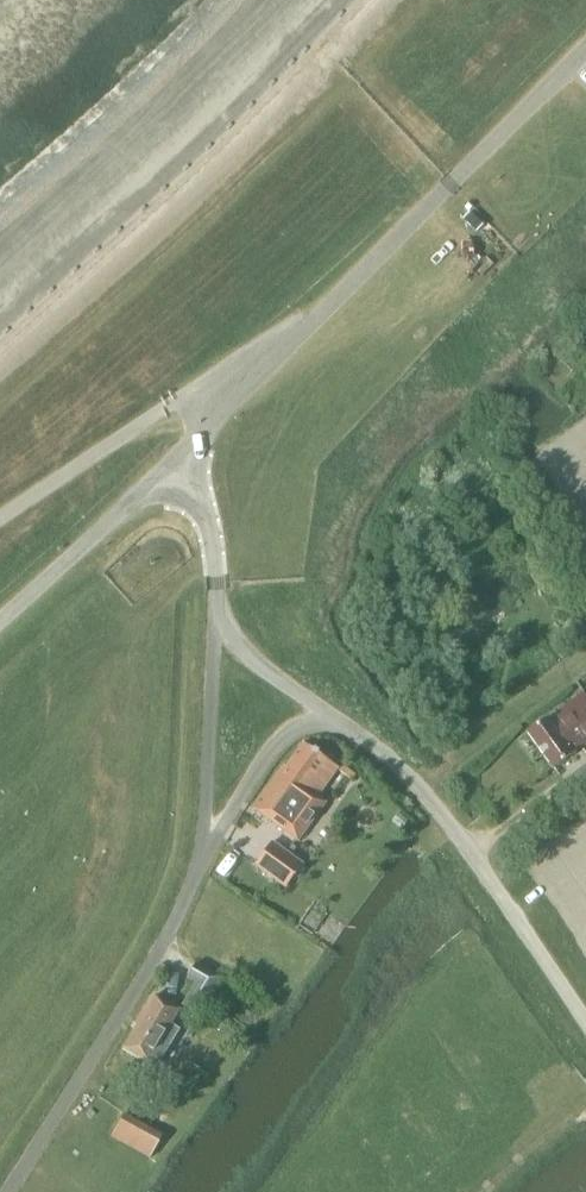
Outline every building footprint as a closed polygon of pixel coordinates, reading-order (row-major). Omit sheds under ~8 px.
[(584,693),(547,719),(547,718),(527,733),(553,768),(577,751),(585,744),(585,696),(584,693)] [(283,766),(262,794),(252,808),(298,841),(326,802),(319,797),(339,769),(303,743),(285,767),(283,766)] [(286,888),(302,865),(271,842),(255,865),(286,888)] [(198,1015),(221,979),(197,964),(188,978),(196,983),(182,1005),(198,1015)] [(171,1025),(179,1010),(155,995),(123,1049),(156,1069),(179,1030),(171,1025)] [(170,1083),(149,1070),(139,1087),(159,1099),(170,1083)] [(111,1137),(150,1158),(162,1135),(124,1114),(111,1137)]
